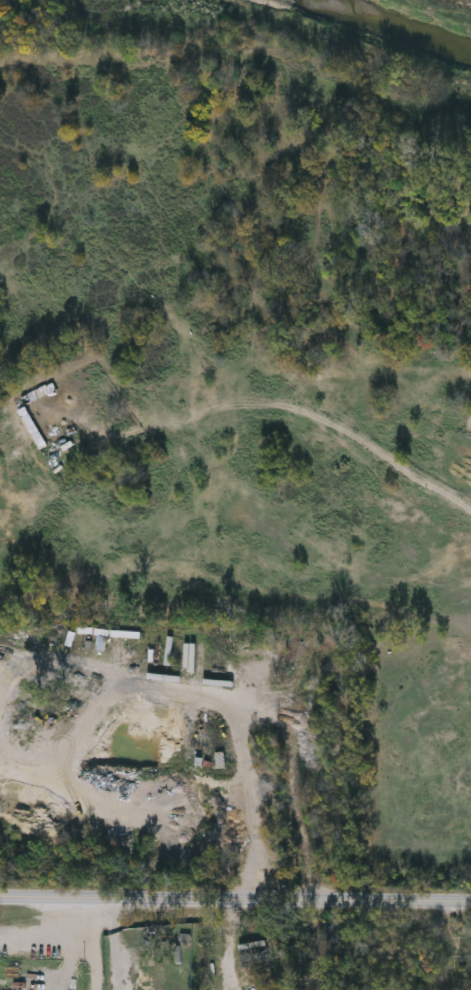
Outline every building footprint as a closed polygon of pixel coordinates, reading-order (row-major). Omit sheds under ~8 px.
[(49,394),(47,389),(22,399),(25,404),(49,394)] [(47,447),(26,409),(19,413),(40,451),(47,447)] [(241,754),(232,754),(232,769),(241,769),(241,754)]
